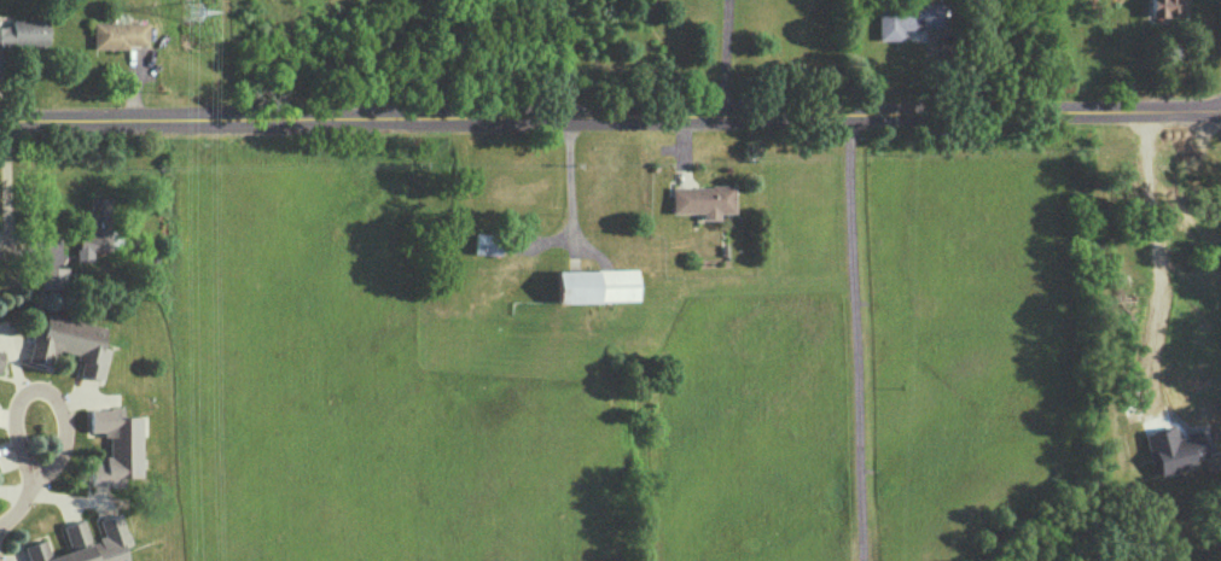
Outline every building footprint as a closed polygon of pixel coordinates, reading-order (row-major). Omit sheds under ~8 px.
[(1148,16),(1180,17),(1180,0),(1149,0),(1148,16)] [(877,39),(901,39),(901,28),(942,27),(941,3),(876,5),(877,39)] [(49,46),(48,18),(13,19),(13,26),(0,26),(0,46),(49,46)] [(93,47),(147,47),(148,22),(93,21),(93,47)] [(733,213),(733,186),(671,185),(671,212),(702,213),(702,218),(718,219),(718,212),(733,213)] [(110,196),(88,197),(89,211),(77,212),(78,261),(92,261),(92,250),(111,250),(110,196)] [(40,289),(66,289),(64,236),(39,237),(40,289)] [(557,270),(557,301),(637,301),(637,269),(557,270)] [(105,326),(45,313),(41,333),(33,331),(26,362),(53,368),(57,351),(81,356),(77,375),(102,380),(109,348),(101,346),(105,326)] [(140,416),(121,416),(121,408),(88,408),(89,433),(106,433),(107,462),(89,462),(89,485),(122,485),(122,477),(140,477),(140,416)] [(28,560),(127,560),(123,545),(129,544),(121,513),(97,519),(102,537),(89,541),(83,519),(61,525),(68,551),(48,556),(44,539),(23,545),(28,560)]
